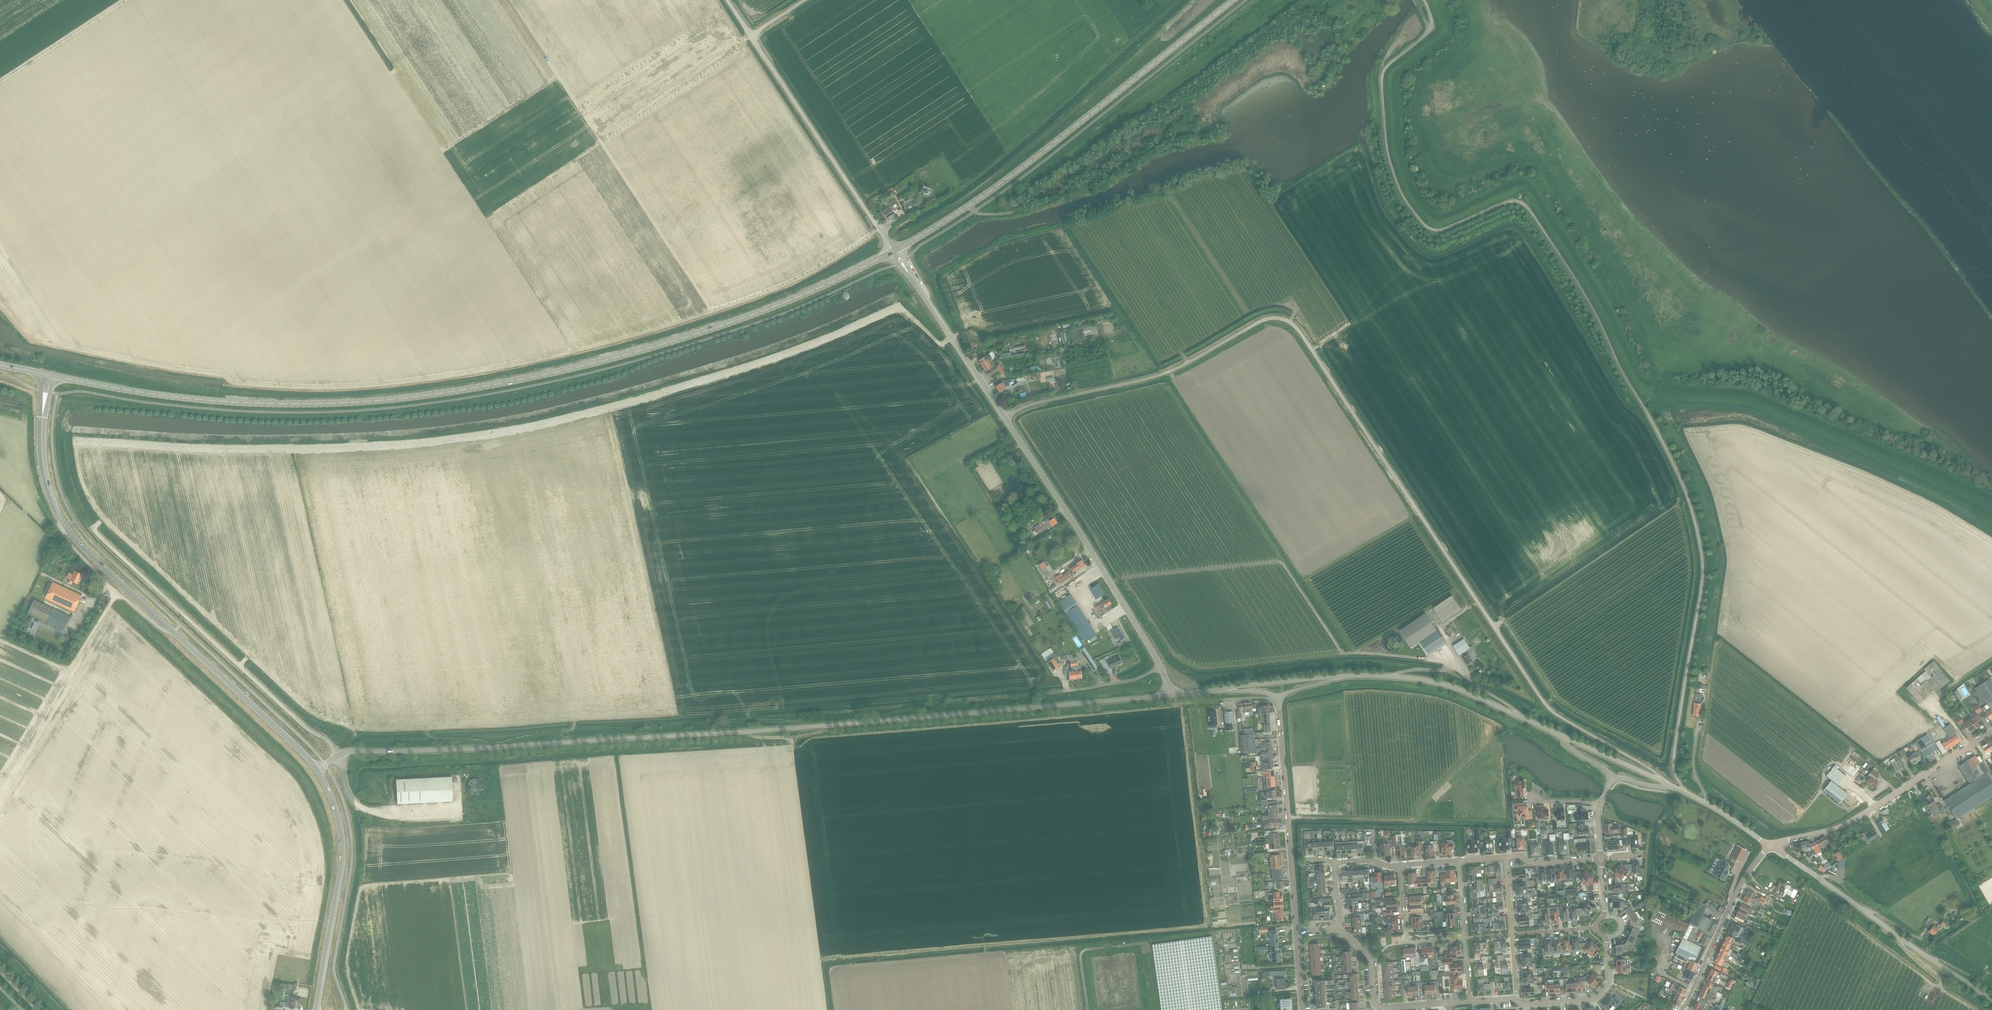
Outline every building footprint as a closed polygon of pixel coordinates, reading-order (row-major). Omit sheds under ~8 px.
[(926,186),(924,188),(923,189),(923,191),(923,193),(924,195),(926,196),(928,196),(930,196),(931,195),(932,193),(933,191),(932,189),(931,188),(930,187),(928,186),(926,186)] [(897,202),(889,207),(882,212),(887,218),(902,208),(897,202)] [(991,352),(978,360),(982,365),(989,361),(991,359),(991,360),(993,359),(995,358),(991,352)] [(995,358),(993,359),(995,362),(998,360),(1011,357),(1010,352),(1000,354),(1001,357),(997,357),(995,358)] [(989,361),(982,365),(985,370),(986,370),(987,372),(995,367),(993,365),(992,365),(989,361)] [(987,372),(986,373),(989,376),(998,370),(1001,374),(1004,372),(999,364),(995,367),(987,372)] [(998,382),(995,384),(996,386),(995,387),(999,392),(999,391),(1009,385),(1011,387),(1018,383),(1018,382),(1022,381),(1022,377),(1017,378),(1017,379),(1012,380),(1011,379),(1002,381),(1002,382),(1000,383),(1000,382),(998,383),(998,382)] [(1041,523),(1035,527),(1036,530),(1038,534),(1041,533),(1047,529),(1048,530),(1059,523),(1055,518),(1050,521),(1049,518),(1043,522),(1041,523)] [(1015,529),(1012,531),(1016,538),(1020,536),(1015,529)] [(1073,573),(1074,576),(1078,574),(1076,571),(1086,565),(1083,559),(1069,568),(1073,573)] [(77,584),(82,574),(73,569),(67,582),(72,584),(73,582),(77,584)] [(1061,585),(1066,581),(1072,577),(1074,576),(1073,573),(1071,574),(1069,571),(1063,575),(1062,573),(1056,577),(1061,585)] [(74,611),(81,595),(53,581),(45,597),(74,611)] [(1059,587),(1061,591),(1073,584),(1071,581),(1059,587)] [(1098,583),(1090,589),(1096,599),(1105,594),(1098,583)] [(1085,642),(1096,634),(1078,606),(1079,605),(1071,594),(1059,603),(1085,642)] [(1452,595),(1434,607),(1443,620),(1461,608),(1452,595)] [(1054,607),(1057,605),(1053,598),(1049,600),(1054,607)] [(70,616),(52,607),(34,599),(27,612),(64,629),(70,616)] [(1108,599),(1095,607),(1097,611),(1101,609),(1104,613),(1111,608),(1109,605),(1110,605),(1111,604),(1108,599)] [(1446,642),(1444,640),(1426,613),(1400,631),(1411,647),(1419,642),(1428,654),(1446,642)] [(1118,627),(1110,632),(1113,636),(1116,633),(1121,641),(1125,638),(1118,627)] [(1472,661),(1468,654),(1475,649),(1472,646),(1470,647),(1464,639),(1453,646),(1459,654),(1460,654),(1467,664),(1472,661)] [(1086,649),(1081,652),(1093,671),(1098,668),(1086,649)] [(1055,653),(1047,659),(1048,662),(1053,669),(1058,666),(1057,663),(1060,661),(1055,653)] [(1122,664),(1119,656),(1107,661),(1111,669),(1122,664)] [(1069,670),(1064,671),(1065,676),(1069,676),(1070,680),(1076,679),(1074,661),(1071,662),(1071,663),(1071,668),(1072,668),(1072,670),(1069,671),(1069,670)] [(1935,690),(1936,692),(1950,680),(1934,661),(1923,670),(1925,671),(1906,688),(1919,703),(1935,690)] [(1988,699),(1989,702),(1991,701),(1991,684),(1989,679),(1979,686),(1988,699)] [(1988,699),(1979,686),(1974,688),(1983,702),(1988,699)] [(1695,697),(1694,703),(1693,707),(1694,707),(1693,714),(1699,715),(1701,703),(1704,701),(1704,696),(1701,696),(1701,698),(1695,697)] [(1239,710),(1244,710),(1244,713),(1248,712),(1249,715),(1253,715),(1253,711),(1252,711),(1251,703),(1239,705),(1239,710)] [(1973,717),(1971,718),(1977,728),(1984,723),(1980,718),(1985,716),(1978,705),(1973,708),(1977,714),(1975,716),(1976,716),(1973,718),(1973,717)] [(1991,718),(1991,712),(1991,710),(1990,710),(1989,708),(1986,710),(1984,706),(1981,708),(1989,719),(1991,718)] [(1215,711),(1207,712),(1208,725),(1209,728),(1211,728),(1211,725),(1217,724),(1215,711)] [(1234,724),(1232,711),(1224,711),(1225,724),(1234,724)] [(1259,713),(1260,722),(1270,722),(1269,713),(1259,713)] [(1960,716),(1956,719),(1956,720),(1963,730),(1967,727),(1970,732),(1975,729),(1977,728),(1971,718),(1969,720),(1970,720),(1967,722),(1966,721),(1964,723),(1960,716)] [(1948,739),(1942,743),(1946,750),(1960,741),(1954,731),(1949,724),(1943,728),(1948,736),(1947,737),(1948,739)] [(1241,753),(1256,752),(1256,745),(1255,745),(1254,734),(1240,735),(1241,753)] [(1925,757),(1937,749),(1928,734),(1915,742),(1925,757)] [(1987,754),(1990,752),(1991,755),(1991,740),(1982,747),(1987,754)] [(1263,743),(1263,748),(1259,748),(1259,749),(1256,750),(1257,752),(1259,752),(1272,751),(1271,742),(1263,743)] [(1920,759),(1919,757),(1922,755),(1918,748),(1915,750),(1916,752),(1908,757),(1913,764),(1920,759)] [(1900,758),(1906,755),(1903,749),(1897,753),(1900,758)] [(1267,755),(1262,756),(1263,756),(1263,763),(1262,763),(1262,768),(1273,767),(1272,757),(1267,757),(1267,755)] [(1969,783),(1979,776),(1989,770),(1983,761),(1980,763),(1975,755),(1958,766),(1969,783)] [(1897,771),(1902,767),(1899,763),(1900,762),(1896,756),(1894,757),(1896,760),(1892,763),(1897,771)] [(1858,773),(1864,763),(1860,761),(1855,771),(1858,773)] [(1846,776),(1834,766),(1827,776),(1838,785),(1846,776)] [(1875,780),(1879,775),(1872,770),(1867,776),(1870,778),(1867,782),(1873,787),(1878,782),(1875,780)] [(1991,796),(1991,781),(1987,773),(1969,785),(1969,784),(1944,800),(1957,819),(1991,796)] [(452,801),(451,776),(396,779),(397,804),(452,801)] [(1275,786),(1274,776),(1266,777),(1263,777),(1264,790),(1272,789),(1272,786),(1275,786)] [(1516,789),(1517,797),(1524,797),(1523,788),(1525,788),(1525,781),(1520,781),(1519,781),(1517,781),(1517,782),(1515,782),(1516,789)] [(1847,793),(1831,781),(1823,790),(1839,803),(1847,793)] [(1275,790),(1266,791),(1267,798),(1270,798),(1271,798),(1272,798),(1274,798),(1276,797),(1275,790)] [(1931,793),(1926,796),(1925,796),(1928,802),(1930,801),(1930,802),(1927,804),(1931,813),(1939,809),(1940,811),(1944,809),(1941,803),(1937,805),(1935,800),(1934,801),(1933,799),(1934,798),(1931,793)] [(1532,819),(1531,810),(1528,810),(1528,806),(1524,807),(1524,803),(1514,803),(1515,811),(1519,811),(1519,816),(1526,815),(1527,819),(1532,819)] [(1269,814),(1277,813),(1277,804),(1268,805),(1268,806),(1267,806),(1261,806),(1260,806),(1260,809),(1262,809),(1262,810),(1268,809),(1268,812),(1265,813),(1266,814),(1269,814)] [(1900,806),(1891,811),(1895,818),(1901,815),(1903,817),(1906,816),(1904,812),(1908,810),(1905,804),(1901,807),(1900,806)] [(1545,809),(1544,807),(1542,807),(1542,806),(1541,806),(1540,806),(1539,807),(1537,807),(1538,817),(1542,817),(1543,820),(1549,819),(1548,809),(1545,809)] [(1554,810),(1555,817),(1557,816),(1557,819),(1565,819),(1564,807),(1556,807),(1557,810),(1554,810)] [(1576,812),(1573,812),(1574,820),(1576,820),(1580,820),(1580,823),(1584,822),(1584,819),(1588,819),(1587,811),(1583,812),(1583,808),(1577,809),(1577,812),(1576,812)] [(1884,819),(1877,823),(1883,833),(1890,828),(1884,819)] [(1612,826),(1612,823),(1611,823),(1611,822),(1610,821),(1608,822),(1607,823),(1607,824),(1606,824),(1607,833),(1613,832),(1619,832),(1618,826),(1612,826)] [(1589,828),(1584,828),(1584,827),(1585,827),(1585,823),(1578,824),(1579,836),(1589,835),(1589,828)] [(1633,829),(1627,827),(1627,828),(1627,834),(1627,835),(1630,835),(1631,836),(1631,847),(1633,847),(1633,848),(1637,848),(1637,847),(1638,847),(1638,843),(1639,843),(1639,839),(1638,839),(1638,836),(1633,836),(1633,829)] [(1499,838),(1500,850),(1501,851),(1504,850),(1509,849),(1508,837),(1511,837),(1511,829),(1506,829),(1506,837),(1499,838)] [(1518,841),(1517,841),(1517,845),(1518,845),(1518,849),(1519,848),(1519,849),(1524,849),(1524,848),(1525,848),(1524,837),(1524,835),(1527,835),(1527,829),(1521,829),(1521,830),(1517,830),(1517,838),(1518,841)] [(1265,841),(1279,840),(1279,833),(1275,833),(1275,830),(1266,831),(1266,834),(1268,834),(1268,839),(1265,839),(1265,841)] [(1486,843),(1485,844),(1485,847),(1486,847),(1487,851),(1488,851),(1488,852),(1492,852),(1492,851),(1494,850),(1493,840),(1493,838),(1496,837),(1495,831),(1490,831),(1490,839),(1486,839),(1487,840),(1486,840),(1486,843)] [(1875,831),(1866,836),(1869,841),(1878,836),(1875,831)] [(1469,853),(1472,853),(1473,852),(1478,852),(1477,840),(1480,840),(1479,832),(1474,832),(1475,840),(1467,840),(1468,852),(1469,852),(1469,853)] [(1560,849),(1561,853),(1562,853),(1562,854),(1566,853),(1566,852),(1567,852),(1567,841),(1566,840),(1569,839),(1569,833),(1563,833),(1564,842),(1560,842),(1560,845),(1559,845),(1559,849),(1560,849)] [(1546,850),(1547,854),(1548,854),(1548,855),(1552,855),(1552,854),(1554,853),(1553,842),(1552,841),(1556,840),(1555,834),(1549,834),(1550,843),(1546,843),(1546,846),(1545,847),(1545,850),(1546,850)] [(1417,844),(1410,845),(1411,857),(1420,856),(1419,846),(1422,845),(1422,835),(1416,836),(1417,844)] [(1825,836),(1816,841),(1819,846),(1820,848),(1825,846),(1824,843),(1827,841),(1825,836)] [(1574,839),(1569,839),(1570,843),(1574,843),(1574,844),(1578,843),(1578,850),(1578,851),(1579,851),(1583,851),(1585,850),(1590,850),(1590,842),(1589,842),(1587,842),(1586,838),(1574,839)] [(1279,840),(1265,841),(1265,844),(1269,843),(1269,848),(1267,849),(1268,852),(1276,851),(1276,848),(1280,848),(1279,840)] [(1313,851),(1312,843),(1310,843),(1310,840),(1304,841),(1304,848),(1307,848),(1308,851),(1313,851)] [(1392,847),(1392,840),(1388,840),(1389,843),(1381,844),(1382,856),(1390,855),(1389,848),(1392,847)] [(1443,854),(1450,854),(1450,849),(1454,849),(1453,840),(1447,840),(1447,843),(1442,843),(1443,854)] [(1612,849),(1615,849),(1620,848),(1619,840),(1607,841),(1608,849),(1612,849)] [(1357,841),(1358,852),(1363,852),(1363,848),(1366,848),(1366,841),(1357,841)] [(1426,845),(1426,856),(1434,855),(1433,848),(1437,848),(1437,841),(1430,841),(1430,845),(1426,845)] [(1810,841),(1801,842),(1802,850),(1802,852),(1806,851),(1808,855),(1808,856),(1810,858),(1812,856),(1811,850),(1810,844),(1810,841)] [(1816,841),(1810,844),(1811,850),(1812,856),(1813,855),(1814,855),(1821,851),(1820,849),(1820,848),(1819,846),(1816,841)] [(1796,851),(1802,850),(1801,842),(1800,842),(1792,844),(1793,848),(1793,849),(1795,848),(1796,851)] [(1532,844),(1531,844),(1532,855),(1535,855),(1535,856),(1538,856),(1538,855),(1540,855),(1539,844),(1536,844),(1536,843),(1532,843),(1532,844)] [(1746,850),(1737,845),(1731,857),(1740,862),(1746,850)] [(1397,847),(1397,858),(1405,857),(1404,846),(1397,847)] [(1839,851),(1835,854),(1839,861),(1843,858),(1839,851)] [(1276,852),(1267,853),(1267,856),(1270,856),(1271,858),(1271,863),(1269,863),(1270,866),(1271,865),(1271,868),(1282,868),(1280,855),(1277,855),(1276,852)] [(1721,862),(1714,875),(1724,880),(1728,871),(1727,871),(1729,866),(1728,866),(1730,863),(1725,861),(1724,863),(1721,862)] [(1639,862),(1633,863),(1633,865),(1634,870),(1634,873),(1637,873),(1638,876),(1643,876),(1644,869),(1639,869),(1639,862)] [(1314,864),(1314,865),(1314,873),(1317,873),(1325,872),(1324,867),(1321,867),(1320,864),(1314,864)] [(1620,864),(1617,868),(1625,875),(1629,871),(1631,871),(1634,870),(1633,865),(1630,865),(1630,864),(1626,865),(1624,867),(1620,864)] [(1500,865),(1489,866),(1489,872),(1496,872),(1496,878),(1497,878),(1501,878),(1500,865)] [(1481,867),(1469,867),(1470,880),(1475,880),(1475,874),(1482,873),(1481,867)] [(1573,878),(1573,872),(1573,868),(1572,868),(1571,867),(1568,867),(1568,868),(1567,868),(1567,875),(1564,875),(1564,882),(1574,881),(1573,878)] [(1282,868),(1271,868),(1272,880),(1282,880),(1281,868),(1282,868)] [(1564,882),(1564,875),(1563,868),(1558,869),(1558,876),(1555,876),(1555,883),(1561,882),(1561,879),(1564,879),(1564,882)] [(1621,879),(1625,875),(1617,868),(1613,872),(1617,875),(1615,877),(1616,885),(1622,884),(1621,879)] [(1546,883),(1555,883),(1555,876),(1554,869),(1548,869),(1549,876),(1546,877),(1546,883)] [(1454,870),(1446,870),(1446,874),(1441,874),(1441,883),(1455,882),(1455,878),(1456,877),(1456,875),(1455,874),(1454,870)] [(1522,877),(1522,880),(1529,880),(1529,875),(1526,875),(1526,871),(1525,871),(1525,870),(1526,870),(1522,870),(1520,871),(1520,872),(1515,872),(1515,878),(1522,877)] [(1537,884),(1542,884),(1546,883),(1546,877),(1545,870),(1539,870),(1540,877),(1536,877),(1537,884)] [(1580,871),(1573,872),(1573,878),(1579,878),(1583,882),(1590,873),(1585,870),(1582,873),(1580,871)] [(1348,879),(1347,871),(1342,871),(1342,875),(1339,875),(1340,882),(1345,882),(1345,879),(1348,879)] [(1428,878),(1422,879),(1423,886),(1430,886),(1430,882),(1436,882),(1435,871),(1427,872),(1428,878)] [(1381,872),(1375,873),(1371,874),(1372,883),(1376,883),(1376,881),(1382,881),(1381,872)] [(1423,886),(1422,879),(1417,879),(1416,873),(1408,873),(1409,884),(1415,884),(1415,887),(1423,886)] [(1594,877),(1590,873),(1583,882),(1587,885),(1587,890),(1593,890),(1592,887),(1593,887),(1593,882),(1591,881),(1594,877)] [(1395,884),(1395,875),(1391,876),(1391,874),(1387,875),(1387,876),(1384,876),(1385,885),(1388,885),(1388,884),(1391,884),(1391,885),(1395,885),(1395,884)] [(1529,884),(1529,880),(1522,880),(1523,883),(1516,884),(1516,886),(1516,885),(1515,885),(1516,889),(1527,888),(1527,885),(1529,884)] [(1496,891),(1496,897),(1503,897),(1502,885),(1497,886),(1497,882),(1489,883),(1489,891),(1496,891)] [(1471,887),(1472,899),(1478,899),(1478,892),(1483,892),(1482,887),(1484,887),(1484,883),(1476,884),(1477,884),(1477,887),(1471,887)] [(1622,884),(1616,885),(1611,885),(1611,891),(1619,890),(1619,894),(1626,893),(1625,884),(1622,884)] [(1316,897),(1323,896),(1323,893),(1326,893),(1326,888),(1318,888),(1318,891),(1316,892),(1316,897)] [(1524,894),(1524,897),(1530,897),(1530,892),(1527,892),(1527,888),(1516,889),(1516,893),(1517,895),(1524,894)] [(1746,896),(1753,899),(1758,902),(1763,904),(1767,898),(1762,896),(1760,898),(1758,897),(1758,898),(1754,897),(1755,894),(1756,894),(1748,890),(1746,896)] [(1273,900),(1273,902),(1282,901),(1282,899),(1283,899),(1282,895),(1280,895),(1279,892),(1273,892),(1273,893),(1267,893),(1267,901),(1270,901),(1273,900)] [(1348,904),(1358,903),(1358,898),(1364,897),(1364,894),(1355,894),(1355,898),(1347,898),(1348,904)] [(1454,894),(1449,894),(1442,895),(1443,901),(1446,901),(1446,905),(1457,904),(1456,897),(1454,897),(1454,894)] [(1585,904),(1593,911),(1597,907),(1593,904),(1595,902),(1594,897),(1593,897),(1593,894),(1588,895),(1588,900),(1585,904)] [(1409,904),(1409,905),(1421,904),(1421,900),(1422,900),(1423,900),(1424,899),(1424,898),(1424,897),(1424,895),(1410,896),(1410,902),(1409,904),(1409,903),(1409,904)] [(1746,896),(1743,901),(1750,905),(1754,906),(1755,903),(1756,901),(1753,899),(1746,896)] [(1503,897),(1496,897),(1497,904),(1492,904),(1493,913),(1500,912),(1499,912),(1499,909),(1504,908),(1503,897)] [(1531,901),(1530,897),(1524,897),(1524,900),(1517,901),(1517,903),(1517,902),(1517,906),(1528,906),(1528,902),(1531,901)] [(1618,909),(1621,911),(1626,902),(1623,900),(1616,900),(1615,897),(1612,897),(1612,902),(1613,902),(1613,907),(1618,907),(1618,909)] [(1387,907),(1397,906),(1398,906),(1398,901),(1397,901),(1391,901),(1390,898),(1382,898),(1383,904),(1386,904),(1387,907)] [(1478,914),(1486,913),(1485,905),(1479,905),(1478,899),(1472,899),(1473,911),(1479,910),(1479,914),(1478,914)] [(1272,908),(1273,912),(1270,912),(1270,915),(1268,915),(1267,916),(1267,920),(1268,920),(1270,920),(1270,921),(1284,920),(1282,901),(1273,902),(1274,905),(1269,905),(1269,908),(1272,908)] [(1629,916),(1635,912),(1630,904),(1626,902),(1621,911),(1625,913),(1626,912),(1629,916)] [(1707,905),(1700,902),(1695,913),(1691,911),(1689,916),(1689,917),(1691,919),(1690,923),(1697,926),(1707,905)] [(1358,903),(1348,904),(1348,909),(1356,909),(1356,912),(1365,911),(1365,908),(1358,908),(1358,903)] [(1324,905),(1324,909),(1325,917),(1330,917),(1330,914),(1333,914),(1332,904),(1324,905)] [(1422,908),(1421,904),(1409,905),(1409,907),(1410,908),(1411,908),(1411,914),(1418,914),(1426,913),(1425,910),(1425,909),(1424,909),(1424,908),(1423,908),(1422,908)] [(1573,904),(1566,904),(1567,909),(1567,913),(1570,913),(1571,920),(1577,919),(1576,915),(1576,909),(1573,909),(1573,904)] [(1581,908),(1576,909),(1576,915),(1584,914),(1586,912),(1589,915),(1593,911),(1585,904),(1581,908)] [(1742,904),(1739,909),(1747,913),(1750,914),(1751,911),(1752,909),(1751,908),(1742,904)] [(1383,907),(1383,916),(1391,916),(1392,916),(1391,912),(1397,911),(1399,911),(1398,907),(1397,907),(1397,906),(1387,907),(1383,907)] [(1525,912),(1525,914),(1532,914),(1531,909),(1528,909),(1528,906),(1517,906),(1517,911),(1517,910),(1518,910),(1518,912),(1525,912)] [(1557,907),(1548,908),(1549,914),(1552,914),(1553,921),(1558,921),(1558,914),(1557,907)] [(1568,920),(1567,913),(1567,909),(1563,909),(1563,907),(1557,907),(1558,914),(1561,913),(1562,920),(1568,920)] [(1314,918),(1320,918),(1319,909),(1314,910),(1314,908),(1311,908),(1311,915),(1314,915),(1314,918)] [(1549,921),(1549,914),(1548,908),(1539,908),(1539,915),(1543,915),(1543,922),(1549,921)] [(1661,926),(1662,923),(1667,913),(1655,908),(1649,920),(1661,926)] [(1739,909),(1737,913),(1744,917),(1745,917),(1748,918),(1750,914),(1747,913),(1739,909)] [(1642,923),(1635,912),(1629,916),(1632,920),(1630,921),(1630,925),(1642,924),(1642,923)] [(1411,921),(1411,923),(1423,922),(1423,919),(1428,919),(1427,913),(1426,913),(1418,914),(1418,917),(1412,917),(1412,919),(1411,921)] [(1455,913),(1446,914),(1446,922),(1443,922),(1443,926),(1447,926),(1449,926),(1450,927),(1452,927),(1452,926),(1455,925),(1455,918),(1455,913)] [(1667,913),(1662,923),(1676,930),(1681,920),(1667,913)] [(1737,913),(1735,918),(1747,924),(1748,922),(1744,920),(1745,917),(1744,917),(1737,913)] [(1354,917),(1353,917),(1353,923),(1361,922),(1361,920),(1364,919),(1364,914),(1356,914),(1354,914),(1354,917)] [(1532,919),(1532,914),(1525,914),(1525,917),(1518,918),(1519,924),(1524,923),(1524,924),(1526,924),(1530,924),(1529,924),(1529,923),(1530,923),(1529,919),(1532,919)] [(1500,922),(1493,923),(1493,929),(1505,928),(1504,915),(1499,916),(1500,922)] [(1392,919),(1391,916),(1383,916),(1384,922),(1388,921),(1388,925),(1398,924),(1398,923),(1400,923),(1399,919),(1398,919),(1398,918),(1392,919)] [(1677,953),(1687,958),(1698,963),(1699,963),(1711,938),(1718,923),(1703,916),(1697,929),(1689,925),(1690,924),(1689,924),(1685,934),(1676,953),(1677,953)] [(1478,917),(1473,918),(1474,931),(1486,930),(1485,923),(1479,924),(1478,917)] [(1676,930),(1685,934),(1689,924),(1681,920),(1676,930)] [(1423,925),(1423,922),(1411,923),(1411,925),(1412,927),(1413,929),(1419,928),(1419,931),(1429,931),(1428,925),(1423,925)] [(1736,938),(1741,926),(1733,922),(1727,934),(1736,938)] [(1384,929),(1385,934),(1393,933),(1392,931),(1399,930),(1399,929),(1400,929),(1400,925),(1398,925),(1398,924),(1388,925),(1389,928),(1384,929)] [(1630,934),(1637,937),(1642,925),(1642,924),(1630,925),(1631,929),(1632,930),(1630,934)] [(1940,929),(1942,926),(1939,924),(1936,927),(1933,925),(1929,931),(1934,935),(1938,928),(1940,929)] [(1362,927),(1354,928),(1354,933),(1358,933),(1359,936),(1365,936),(1365,932),(1366,932),(1365,928),(1365,927),(1362,927)] [(1277,930),(1269,931),(1270,945),(1278,945),(1277,930)] [(1633,945),(1637,937),(1630,934),(1628,939),(1627,938),(1624,940),(1630,948),(1633,945)] [(1724,940),(1735,945),(1735,944),(1732,942),(1734,938),(1727,935),(1724,940)] [(1212,936),(1152,944),(1161,1009),(1222,1009),(1212,936)] [(1564,947),(1561,947),(1561,954),(1570,953),(1570,947),(1569,939),(1564,940),(1564,947)] [(1573,946),(1570,947),(1570,953),(1576,953),(1576,950),(1579,950),(1579,943),(1578,939),(1573,939),(1573,946)] [(1555,948),(1551,948),(1552,955),(1561,954),(1561,947),(1560,940),(1554,941),(1555,948)] [(1630,948),(1624,940),(1621,943),(1621,944),(1616,945),(1617,950),(1616,951),(1616,955),(1620,955),(1620,952),(1626,950),(1630,948)] [(1735,945),(1724,940),(1722,945),(1732,950),(1735,945)] [(1502,953),(1507,953),(1506,941),(1494,942),(1495,948),(1502,948),(1502,953)] [(1527,951),(1534,951),(1534,946),(1531,946),(1531,942),(1530,942),(1531,942),(1531,941),(1527,941),(1527,942),(1525,942),(1525,943),(1520,943),(1521,949),(1527,948),(1528,951),(1527,951)] [(1552,955),(1551,948),(1551,941),(1545,941),(1546,948),(1542,949),(1543,955),(1552,955)] [(1584,949),(1588,953),(1596,945),(1591,941),(1588,944),(1586,943),(1579,943),(1579,950),(1584,949)] [(1475,943),(1476,955),(1481,955),(1481,949),(1487,949),(1487,942),(1475,943)] [(1278,945),(1270,945),(1271,952),(1272,961),(1281,961),(1281,952),(1279,952),(1278,945)] [(1600,948),(1596,945),(1588,953),(1593,956),(1593,962),(1598,961),(1598,958),(1599,958),(1599,953),(1597,952),(1600,948)] [(1722,945),(1719,951),(1727,954),(1728,951),(1733,953),(1734,951),(1732,950),(1722,945)] [(1427,947),(1428,957),(1431,957),(1431,959),(1434,961),(1438,961),(1437,952),(1434,952),(1433,946),(1427,947)] [(1445,952),(1445,958),(1457,957),(1457,954),(1461,954),(1460,946),(1450,947),(1451,952),(1445,952)] [(1419,954),(1420,962),(1423,962),(1425,959),(1425,957),(1428,957),(1427,947),(1422,947),(1422,953),(1419,954)] [(1416,948),(1409,948),(1410,957),(1411,962),(1415,961),(1416,966),(1418,966),(1420,966),(1420,962),(1419,954),(1416,954),(1416,948)] [(1534,951),(1527,951),(1528,951),(1528,954),(1521,955),(1521,957),(1521,956),(1521,960),(1532,960),(1532,956),(1535,955),(1534,951)] [(1727,954),(1719,951),(1717,956),(1727,961),(1729,962),(1731,959),(1729,958),(1730,956),(1727,954)] [(1694,972),(1698,963),(1687,958),(1677,953),(1676,957),(1689,964),(1688,968),(1687,968),(1694,972)] [(1623,959),(1616,960),(1617,965),(1617,966),(1626,965),(1630,965),(1629,959),(1629,956),(1622,956),(1623,959)] [(1717,956),(1714,962),(1722,965),(1722,964),(1723,962),(1728,965),(1729,962),(1727,961),(1717,956)] [(1504,958),(1497,959),(1497,963),(1496,963),(1496,968),(1502,967),(1502,974),(1508,974),(1509,974),(1508,962),(1504,962),(1503,958),(1504,958)] [(1451,972),(1462,971),(1461,962),(1452,963),(1452,959),(1444,960),(1445,964),(1451,964),(1451,972)] [(1478,976),(1484,976),(1484,969),(1489,968),(1488,959),(1481,960),(1482,960),(1482,964),(1477,964),(1478,976)] [(1532,963),(1532,960),(1521,960),(1521,965),(1522,965),(1522,964),(1522,966),(1529,965),(1529,968),(1536,968),(1535,963),(1532,963)] [(1591,976),(1598,982),(1602,978),(1598,975),(1601,972),(1601,968),(1600,968),(1600,965),(1594,965),(1595,972),(1594,972),(1591,976)] [(1617,967),(1616,967),(1616,970),(1617,970),(1617,971),(1624,971),(1624,974),(1631,974),(1630,968),(1627,968),(1626,965),(1617,966),(1617,967)] [(1687,968),(1688,968),(1682,966),(1681,969),(1686,972),(1683,978),(1691,982),(1695,972),(1694,972),(1687,968)] [(1522,973),(1522,978),(1533,977),(1533,973),(1536,972),(1536,968),(1529,968),(1529,969),(1529,971),(1523,972),(1523,974),(1522,974),(1522,973)] [(1711,968),(1709,973),(1716,977),(1718,974),(1720,975),(1720,976),(1722,973),(1711,968)] [(1286,970),(1262,972),(1262,976),(1269,975),(1276,975),(1276,978),(1277,989),(1285,989),(1284,978),(1284,974),(1286,974),(1286,970)] [(1716,977),(1709,973),(1708,975),(1707,975),(1706,978),(1707,978),(1706,979),(1714,982),(1716,983),(1719,978),(1718,978),(1716,977)] [(1459,975),(1450,976),(1451,985),(1451,989),(1455,989),(1456,990),(1458,990),(1459,989),(1463,988),(1463,982),(1459,982),(1459,980),(1459,975)] [(1598,982),(1591,976),(1587,980),(1587,981),(1581,981),(1581,984),(1581,988),(1588,987),(1591,984),(1594,987),(1598,982)] [(1497,981),(1494,981),(1494,988),(1494,987),(1498,987),(1498,989),(1498,990),(1510,989),(1509,977),(1504,977),(1504,983),(1498,983),(1497,981)] [(1530,986),(1537,985),(1537,980),(1534,980),(1533,977),(1522,978),(1523,982),(1523,981),(1523,983),(1530,983),(1530,985),(1530,986)] [(1578,991),(1578,988),(1581,988),(1581,984),(1581,981),(1580,977),(1575,978),(1575,981),(1572,982),(1572,991),(1574,991),(1574,992),(1577,992),(1577,991),(1578,991)] [(1572,991),(1572,982),(1569,982),(1568,978),(1562,979),(1563,985),(1566,985),(1567,992),(1572,991)] [(1315,981),(1317,1007),(1316,1007),(1328,1006),(1328,1005),(1326,1005),(1325,1002),(1327,1002),(1327,1001),(1325,1001),(1325,997),(1327,997),(1327,996),(1325,996),(1325,992),(1327,992),(1326,991),(1324,991),(1324,984),(1325,984),(1325,985),(1334,984),(1333,979),(1331,980),(1331,981),(1330,981),(1330,980),(1315,981)] [(1494,988),(1494,981),(1490,981),(1490,984),(1483,984),(1483,979),(1478,979),(1479,991),(1491,990),(1491,988),(1494,987),(1494,988)] [(1562,979),(1554,980),(1555,993),(1556,992),(1556,993),(1559,993),(1559,992),(1560,992),(1560,986),(1563,985),(1562,979)] [(1414,996),(1413,986),(1410,986),(1410,983),(1408,983),(1408,980),(1404,980),(1405,991),(1408,990),(1408,996),(1414,996)] [(1549,993),(1555,993),(1554,980),(1545,980),(1545,990),(1548,990),(1549,993)] [(1704,985),(1717,991),(1718,988),(1712,985),(1713,983),(1706,980),(1704,985)] [(1432,982),(1430,982),(1430,985),(1431,994),(1436,994),(1436,988),(1438,988),(1438,981),(1432,982)] [(1413,986),(1414,996),(1419,995),(1419,990),(1422,989),(1421,982),(1415,983),(1416,986),(1413,986)] [(1427,982),(1421,982),(1422,989),(1425,989),(1425,995),(1431,994),(1430,985),(1427,985),(1427,982)] [(1687,990),(1679,986),(1678,989),(1673,987),(1674,984),(1671,982),(1668,988),(1671,989),(1672,989),(1672,990),(1676,992),(1684,995),(1687,990)] [(1537,985),(1530,986),(1531,989),(1524,989),(1524,995),(1529,994),(1530,995),(1531,995),(1535,995),(1535,994),(1535,991),(1537,990),(1537,989),(1543,989),(1542,985),(1537,985)] [(1701,990),(1699,995),(1708,999),(1715,1003),(1717,997),(1716,997),(1716,994),(1717,991),(1704,985),(1701,990)] [(1676,992),(1674,997),(1682,1001),(1684,995),(1676,992)] [(1613,998),(1610,995),(1603,1004),(1604,1006),(1604,1007),(1604,1008),(1605,1008),(1606,1008),(1607,1008),(1609,1009),(1615,1002),(1617,1004),(1621,1000),(1616,996),(1613,998)] [(1708,999),(1699,995),(1696,1000),(1705,1005),(1708,1006),(1709,1004),(1706,1003),(1708,999)] [(300,1009),(301,999),(291,997),(290,1004),(292,1004),(291,1008),(300,1009)] [(1680,1006),(1682,1001),(1674,997),(1672,1001),(1671,1000),(1670,1002),(1680,1006)] [(1291,998),(1280,999),(1280,1004),(1279,1004),(1279,1007),(1280,1007),(1280,1009),(1291,1009),(1292,1009),(1291,998)] [(1696,1000),(1693,1008),(1698,1009),(1706,1009),(1703,1009),(1705,1005),(1696,1000)]
